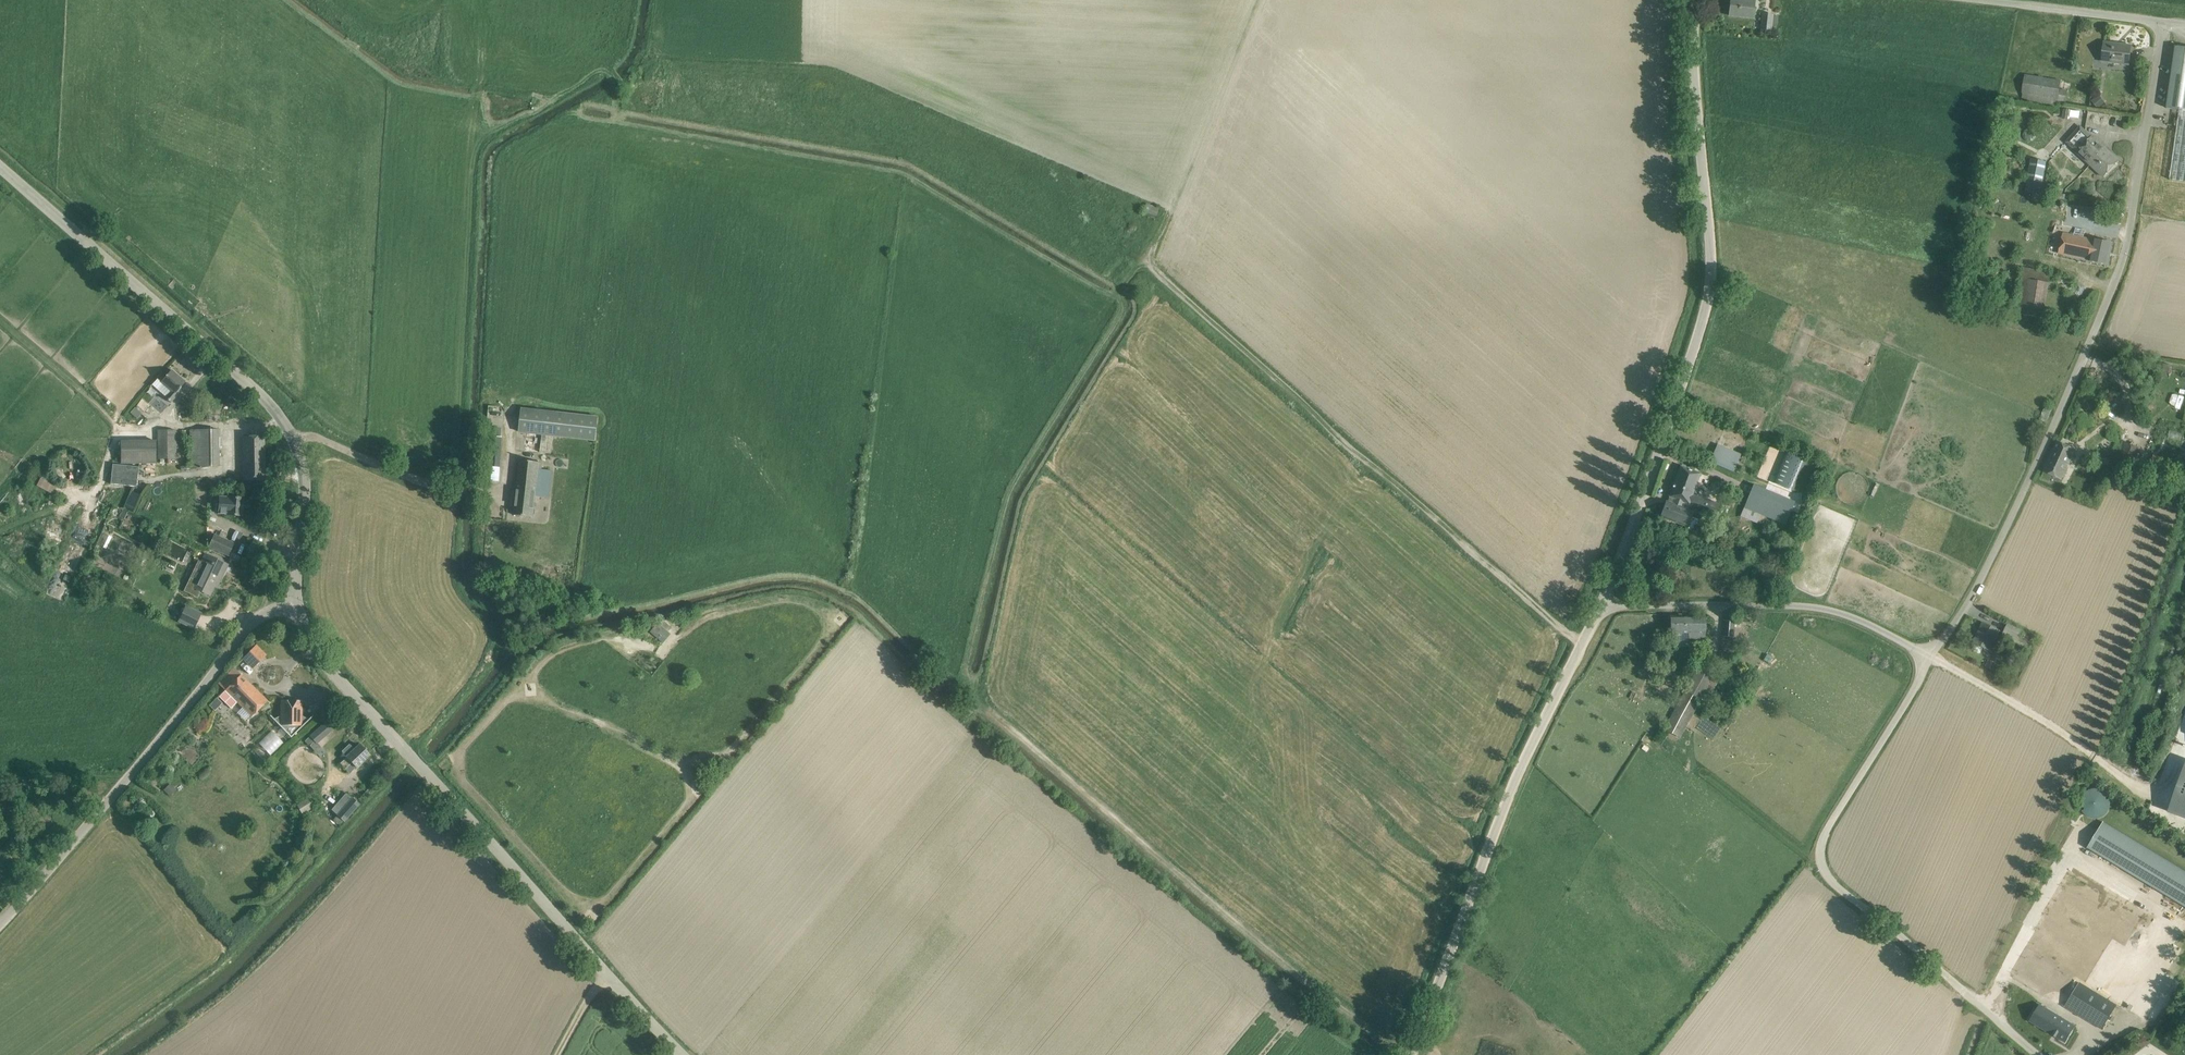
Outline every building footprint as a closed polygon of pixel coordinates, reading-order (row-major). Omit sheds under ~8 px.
[(1729,15),(1753,18),(1755,0),(1751,0),(1731,0),(1729,15)] [(1773,14),(1762,13),(1761,29),(1772,30),(1772,26),(1777,26),(1778,15),(1773,15),(1773,14)] [(2131,46),(2104,42),(2102,61),(2129,64),(2131,46)] [(2175,47),(2166,110),(2179,112),(2170,179),(2184,181),(2184,49),(2175,47)] [(2060,81),(2026,75),(2024,86),(2022,99),(2066,106),(2069,89),(2059,88),(2060,81)] [(2099,95),(2092,101),(2098,108),(2105,102),(2099,95)] [(2092,137),(2081,127),(2068,141),(2080,152),(2079,153),(2104,177),(2119,160),(2093,136),(2092,137)] [(2043,182),(2047,161),(2032,158),(2028,179),(2043,182)] [(2052,191),(2053,186),(2043,184),(2040,195),(2066,200),(2067,194),(2052,191)] [(2068,203),(2067,216),(2091,219),(2093,206),(2068,203)] [(1144,211),(1156,215),(1159,208),(1147,204),(1144,211)] [(2086,231),(2056,224),(2054,231),(2062,233),(2057,253),(2090,260),(2090,261),(2108,265),(2113,243),(2094,239),(2094,240),(2084,238),(2086,231)] [(1984,275),(1993,285),(2004,275),(1995,265),(1984,275)] [(2044,319),(2052,271),(2023,267),(2015,314),(2044,319)] [(185,382),(171,370),(160,382),(162,384),(170,391),(164,398),(171,404),(183,389),(181,387),(185,382)] [(2040,420),(2046,422),(2052,409),(2046,407),(2040,420)] [(137,419),(142,414),(136,408),(130,413),(137,419)] [(521,409),(519,432),(596,440),(599,417),(521,409)] [(220,464),(218,429),(190,430),(191,469),(220,464)] [(177,460),(176,430),(158,430),(159,460),(177,460)] [(265,480),(264,436),(243,436),(244,480),(265,480)] [(156,463),(156,440),(121,440),(121,464),(156,463)] [(2075,448),(2057,441),(2044,471),(2061,479),(2075,448)] [(2116,462),(2132,469),(2141,448),(2125,441),(2116,462)] [(1741,454),(1718,444),(1710,462),(1733,472),(1741,454)] [(1771,483),(1792,492),(1805,460),(1784,452),(1771,483)] [(541,463),(520,460),(514,515),(533,517),(536,496),(538,496),(541,463)] [(139,467),(113,464),(110,483),(137,486),(139,467)] [(1702,474),(1681,466),(1670,496),(1669,498),(1670,498),(1670,497),(1674,498),(1672,503),(1668,502),(1669,500),(1668,500),(1668,501),(1667,501),(1661,517),(1688,527),(1692,517),(1694,512),(1693,511),(1694,506),(1716,515),(1722,504),(1694,493),(1702,474)] [(2112,474),(2138,486),(2141,480),(2114,469),(2112,474)] [(549,499),(552,471),(539,470),(536,497),(549,499)] [(53,494),(57,486),(41,478),(37,486),(53,494)] [(1754,485),(1745,506),(1741,516),(1757,523),(1761,514),(1784,524),(1793,502),(1754,485)] [(131,490),(125,505),(134,508),(139,494),(131,490)] [(242,516),(243,498),(229,497),(228,498),(220,497),(219,505),(217,505),(216,512),(219,512),(219,514),(242,516)] [(112,553),(109,558),(120,563),(131,543),(108,530),(99,546),(112,553)] [(234,543),(214,534),(209,547),(228,556),(234,543)] [(1679,545),(1693,548),(1696,536),(1687,534),(1686,541),(1680,540),(1679,545)] [(184,590),(197,596),(200,590),(210,595),(225,563),(205,554),(202,561),(205,563),(196,580),(190,577),(184,590)] [(58,589),(66,581),(59,573),(50,581),(58,589)] [(179,622),(193,629),(201,613),(186,606),(179,622)] [(1738,614),(1725,613),(1723,636),(1735,637),(1736,621),(1737,621),(1738,614)] [(1706,617),(1671,616),(1671,632),(1689,632),(1689,639),(1706,639),(1706,617)] [(2000,630),(1984,622),(1980,630),(1981,630),(1979,634),(1978,633),(1974,642),(1976,643),(1973,649),(1980,652),(1983,646),(1990,650),(2000,630)] [(663,642),(670,633),(658,624),(651,632),(663,642)] [(2031,636),(2008,624),(2003,633),(2020,641),(2020,640),(2027,644),(2031,636)] [(256,642),(242,656),(252,667),(267,653),(256,642)] [(1722,653),(1720,660),(1732,663),(1734,656),(1722,653)] [(1996,663),(1989,659),(1985,667),(1992,671),(1996,663)] [(1723,673),(1731,677),(1734,669),(1726,665),(1723,673)] [(267,701),(234,668),(218,683),(225,690),(219,695),(231,708),(237,702),(251,716),(267,701)] [(1719,681),(1697,669),(1664,728),(1680,737),(1701,699),(1706,689),(1713,693),(1719,681)] [(215,696),(210,705),(216,709),(222,700),(215,696)] [(287,700),(282,700),(282,715),(274,719),(292,736),(309,720),(302,716),(303,700),(296,700),(296,701),(292,709),(287,701),(287,700)] [(331,728),(326,722),(305,741),(309,746),(331,728)] [(370,755),(359,744),(340,764),(349,774),(356,767),(356,768),(370,755)] [(2169,811),(2184,817),(2184,766),(2169,811)] [(164,790),(171,796),(177,790),(170,784),(164,790)] [(2081,802),(2081,803),(2081,805),(2082,806),(2082,807),(2082,809),(2083,810),(2084,811),(2084,812),(2085,813),(2086,814),(2087,815),(2088,816),(2089,816),(2090,817),(2092,817),(2093,818),(2094,818),(2096,818),(2097,818),(2098,818),(2100,818),(2101,817),(2102,817),(2103,816),(2104,816),(2105,815),(2106,814),(2107,813),(2108,813),(2109,812),(2109,810),(2110,809),(2110,808),(2110,807),(2111,806),(2111,805),(2111,803),(2111,802),(2111,801),(2110,799),(2110,798),(2109,797),(2109,796),(2108,795),(2107,794),(2106,793),(2105,792),(2104,791),(2103,790),(2102,790),(2101,789),(2100,789),(2098,789),(2097,789),(2096,789),(2095,789),(2093,789),(2092,789),(2091,790),(2090,790),(2089,791),(2088,791),(2087,792),(2086,793),(2085,794),(2084,795),(2083,796),(2083,797),(2082,798),(2082,800),(2082,801),(2081,802)] [(332,810),(337,815),(337,816),(344,822),(359,804),(352,798),(347,794),(332,810)] [(296,806),(301,814),(311,808),(306,799),(296,806)] [(2184,907),(2184,871),(2104,821),(2088,848),(2184,907)] [(2114,963),(2096,992),(2088,987),(2073,1010),(2081,1015),(2102,1028),(2117,1005),(2151,1026),(2169,998),(2114,963)] [(2079,1029),(2043,1007),(2032,1024),(2068,1045),(2079,1029)]
